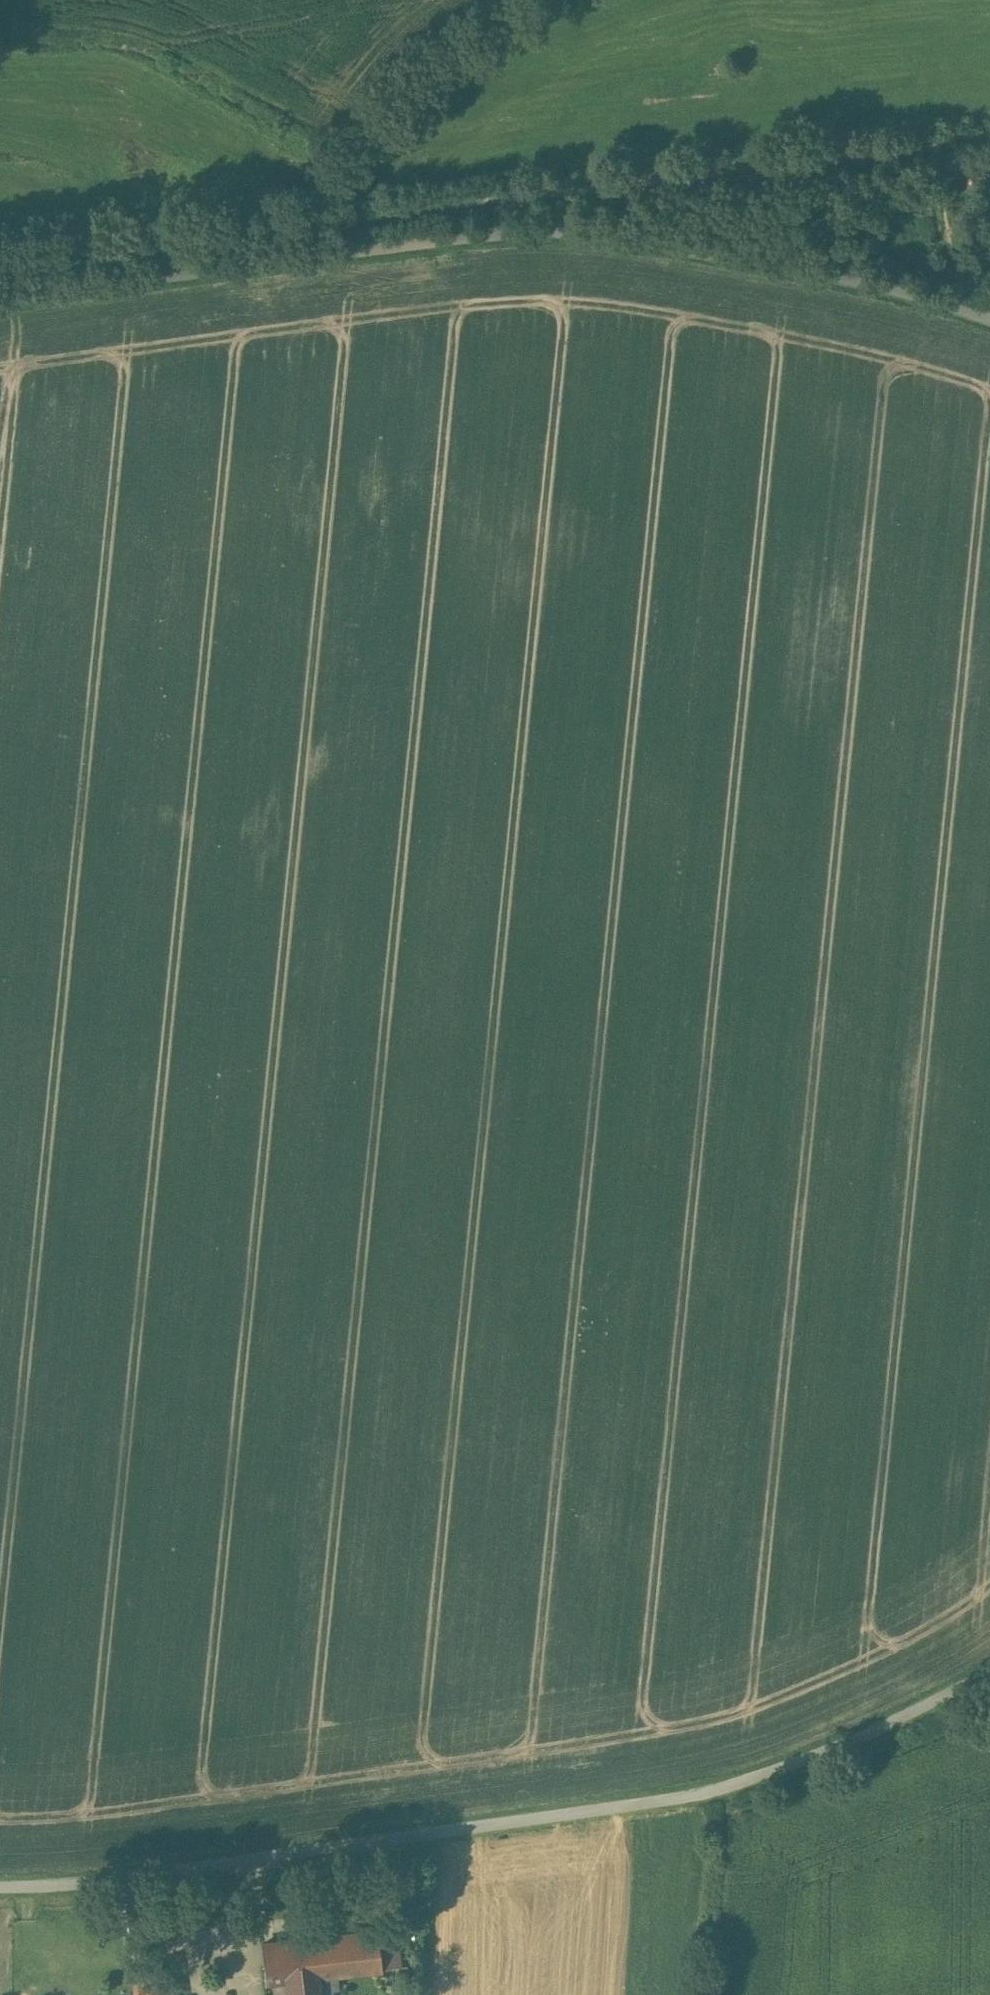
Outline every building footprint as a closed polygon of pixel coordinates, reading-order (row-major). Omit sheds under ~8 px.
[(376,1929),(263,1942),(267,1981),(287,1979),(316,1975),(380,1968),(376,1929)] [(287,1979),(289,1994),(318,1994),(316,1975),(287,1979)]
